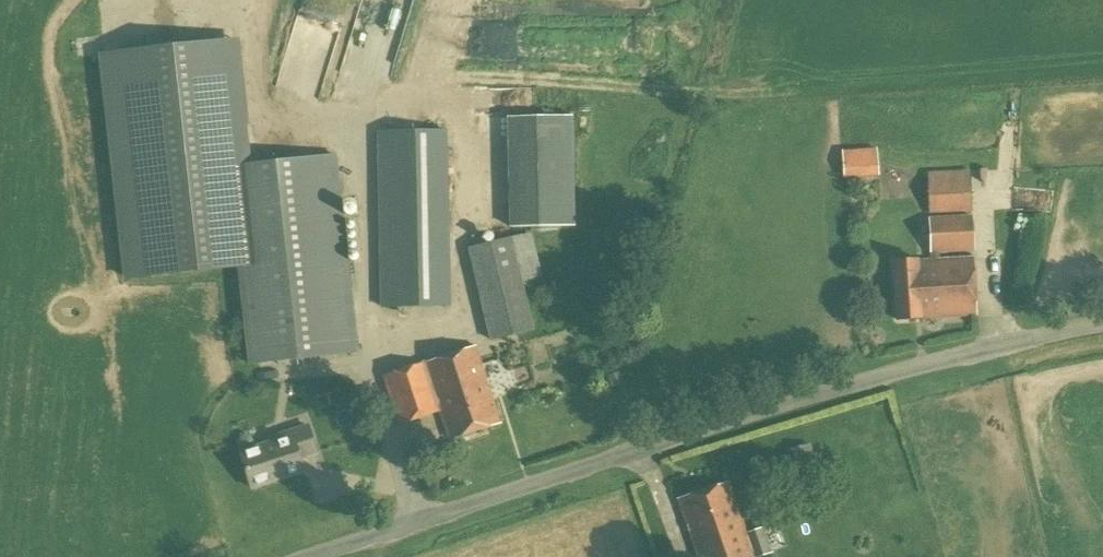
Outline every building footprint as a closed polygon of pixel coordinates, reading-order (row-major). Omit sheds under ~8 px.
[(509,226),(575,225),(572,115),(506,117),(509,226)] [(382,308),(449,306),(445,130),(379,132),(382,308)] [(249,366),(356,354),(334,157),(228,168),(249,366)] [(930,214),(972,212),(970,170),(928,172),(930,214)] [(930,253),(975,251),(973,215),(928,218),(930,253)] [(490,341),(534,331),(522,281),(542,276),(531,232),(467,248),(490,341)] [(897,318),(923,317),(976,314),(973,257),(893,261),(897,318)] [(500,422),(475,347),(384,377),(400,424),(440,411),(449,439),(500,422)] [(609,386),(619,382),(616,372),(605,375),(609,386)] [(250,488),(304,471),(300,458),(317,453),(310,430),(239,452),(250,488)] [(796,484),(817,478),(808,444),(787,450),(796,484)] [(729,481),(677,499),(697,556),(755,556),(772,552),(763,528),(746,533),(729,481)]
